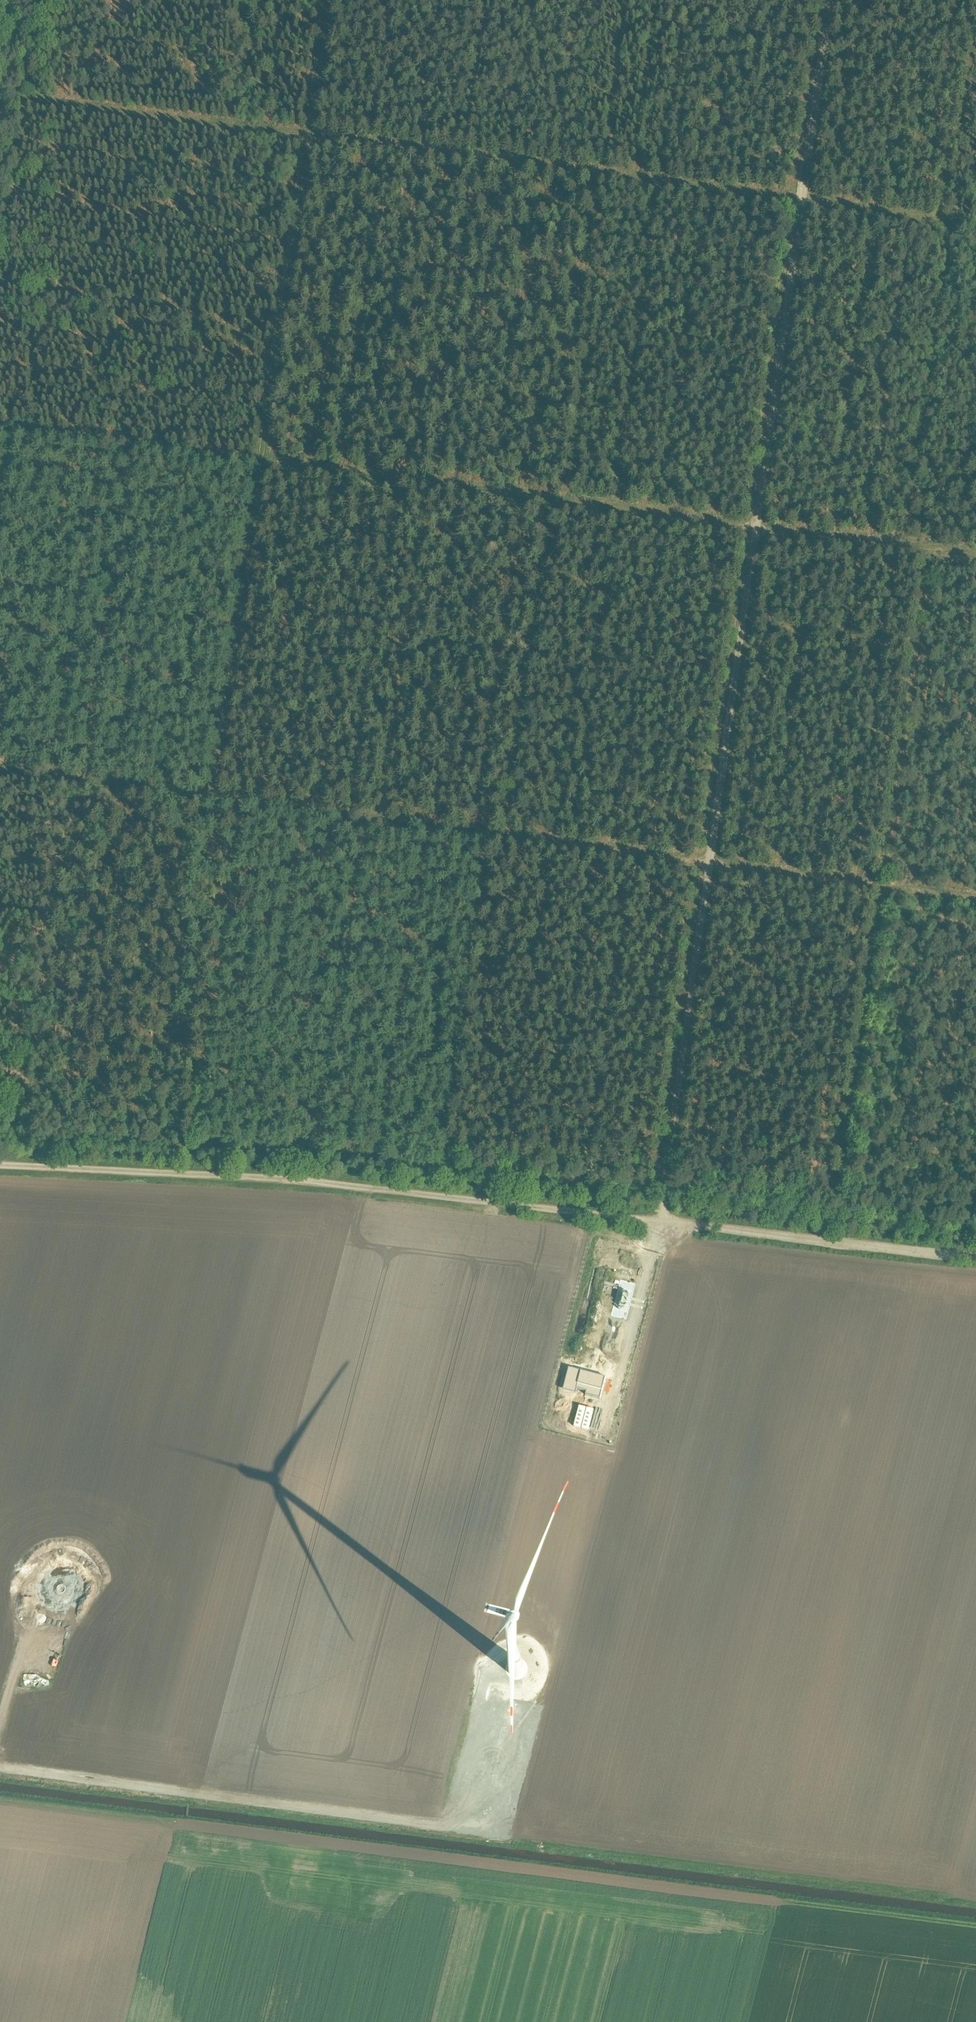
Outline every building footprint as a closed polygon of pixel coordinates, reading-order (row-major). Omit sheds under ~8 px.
[(796,155),(794,175),(801,175),(803,155),(796,155)] [(675,1244),(690,1237),(688,1233),(673,1240),(675,1244)] [(612,1317),(626,1320),(635,1285),(621,1281),(612,1317)] [(587,1384),(598,1388),(601,1381),(590,1377),(587,1384)]
